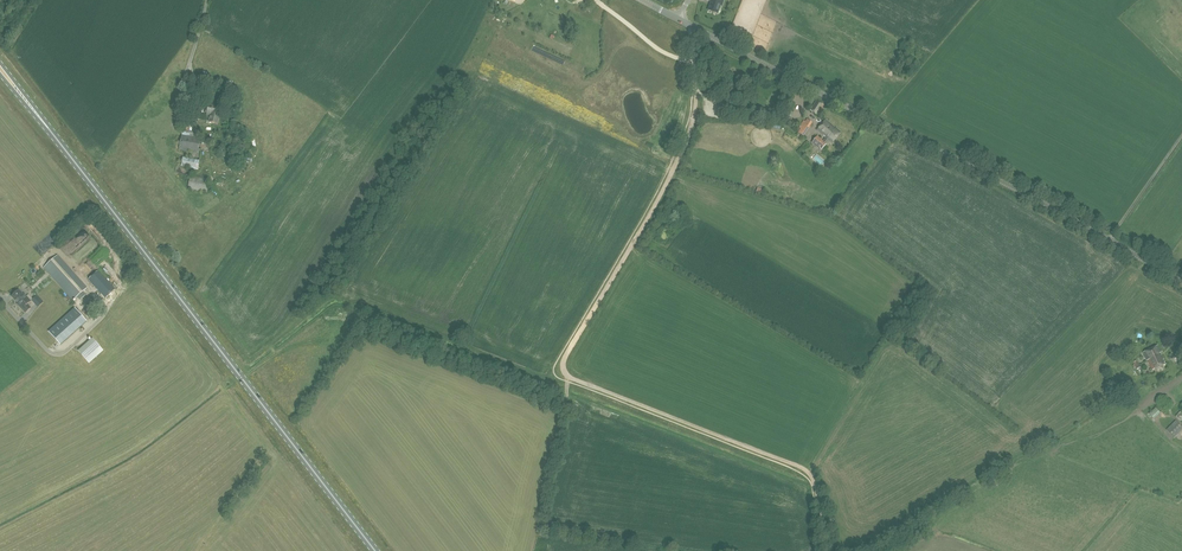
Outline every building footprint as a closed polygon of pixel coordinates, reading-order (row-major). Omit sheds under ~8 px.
[(711,2),(708,11),(718,14),(721,6),(722,6),(724,0),(706,0),(711,2)] [(816,100),(810,110),(818,115),(824,106),(816,100)] [(218,124),(220,117),(222,107),(209,105),(207,115),(211,116),(209,122),(218,124)] [(798,133),(804,136),(813,122),(807,119),(805,121),(804,120),(799,128),(800,129),(798,133)] [(836,129),(826,120),(817,130),(826,138),(823,141),(817,136),(812,142),(820,150),(829,141),(832,143),(841,133),(836,128),(836,129)] [(199,148),(200,137),(196,137),(197,133),(183,130),(181,145),(199,148)] [(198,166),(199,159),(184,156),(183,162),(198,166)] [(78,247),(75,242),(67,248),(69,252),(78,247)] [(89,254),(92,251),(87,245),(83,248),(89,254)] [(87,277),(110,256),(103,249),(95,257),(98,259),(89,267),(88,265),(83,270),(82,269),(81,270),(87,277)] [(58,255),(44,268),(73,300),(78,296),(81,300),(86,295),(83,292),(87,288),(58,255)] [(89,280),(106,298),(115,290),(98,271),(89,280)] [(27,305),(31,301),(25,295),(24,295),(19,291),(12,297),(20,305),(19,306),(26,313),(31,309),(27,305)] [(91,297),(85,302),(93,311),(99,306),(91,297)] [(34,303),(38,308),(43,302),(39,298),(34,303)] [(75,308),(48,332),(60,345),(87,321),(75,308)] [(89,364),(104,351),(94,339),(78,352),(89,364)] [(1158,346),(1144,353),(1148,361),(1153,370),(1167,364),(1158,346)] [(1170,357),(1178,365),(1181,360),(1181,346),(1170,357)] [(1158,414),(1161,411),(1158,408),(1150,414),(1156,420),(1160,416),(1158,414)] [(1181,430),(1181,426),(1176,420),(1167,430),(1174,438),(1181,430)]
